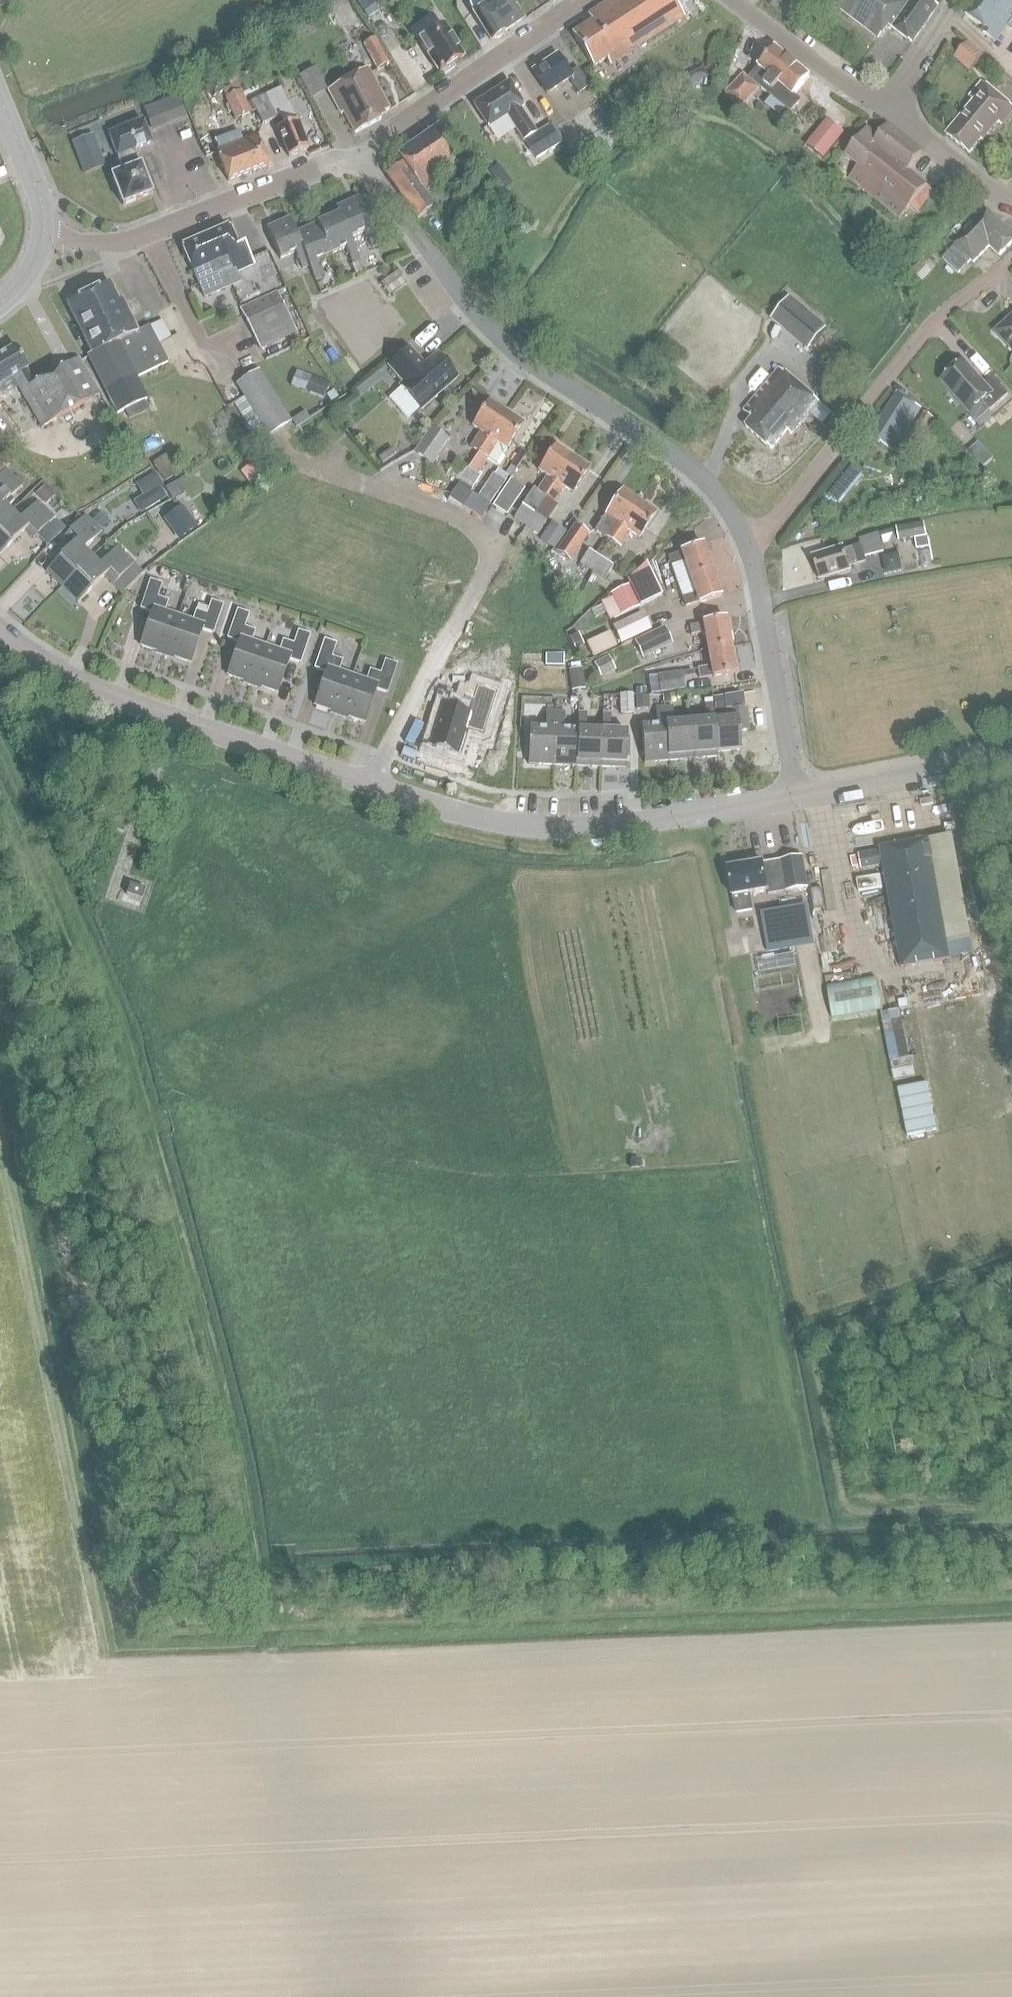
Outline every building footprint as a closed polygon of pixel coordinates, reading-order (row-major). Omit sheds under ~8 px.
[(373,0),(356,0),(365,13),(376,6),(373,0)] [(510,0),(495,0),(476,0),(468,5),(474,14),(474,15),(492,42),(524,20),(510,0)] [(674,0),(612,0),(589,15),(593,22),(573,35),(594,67),(607,59),(611,65),(686,17),(674,0)] [(776,0),(788,10),(796,0),(776,0)] [(938,7),(928,0),(842,0),(837,7),(880,40),(890,27),(913,43),(938,7)] [(966,14),(987,28),(984,33),(996,40),(1011,17),(1011,0),(975,0),(966,14)] [(380,11),(376,6),(365,13),(369,19),(380,11)] [(409,27),(420,43),(440,75),(443,72),(445,75),(455,69),(453,66),(465,58),(444,27),(439,30),(428,14),(409,27)] [(389,63),(375,38),(363,45),(377,70),(389,63)] [(985,57),(968,42),(954,58),(970,73),(985,57)] [(810,77),(776,48),(750,79),(745,75),(727,95),(743,109),(761,88),(792,114),(802,102),(795,96),(810,77)] [(570,73),(558,55),(533,71),(548,94),(570,79),(580,94),(591,87),(579,68),(570,73)] [(708,65),(707,72),(720,73),(722,60),(715,59),(708,65)] [(313,97),(329,90),(319,67),(303,74),(313,97)] [(369,70),(368,69),(329,91),(329,92),(330,92),(342,114),(345,113),(356,133),(365,128),(381,119),(379,115),(390,109),(368,70),(369,70)] [(983,82),(970,97),(975,101),(947,135),(970,155),(982,141),(983,142),(999,123),(1002,126),(1011,114),(1011,106),(983,82)] [(535,130),(522,108),(525,106),(510,83),(474,106),(489,128),(508,116),(525,141),(537,134),(535,130)] [(298,122),(282,89),(253,102),(263,125),(281,117),(286,126),(278,130),(290,158),(309,150),(298,122)] [(229,107),(234,117),(235,121),(252,114),(242,91),(226,98),(230,107),(229,107)] [(167,101),(175,123),(187,118),(178,97),(167,101)] [(807,147),(825,160),(845,133),(827,120),(807,147)] [(152,143),(143,121),(109,134),(118,157),(124,172),(112,177),(124,206),(153,195),(141,165),(141,166),(135,150),(152,143)] [(461,153),(441,125),(398,156),(404,163),(386,175),(418,221),(436,208),(428,198),(440,189),(438,186),(460,170),(452,159),(461,153)] [(923,152),(889,125),(876,141),(865,132),(846,156),(859,166),(850,179),(901,219),(911,207),(918,213),(935,192),(908,171),(923,152)] [(537,134),(525,141),(537,159),(561,144),(549,126),(537,134)] [(220,152),(218,153),(229,182),(270,166),(258,137),(243,143),(220,152)] [(98,145),(76,154),(84,175),(106,167),(98,145)] [(490,172),(494,178),(504,172),(499,165),(490,172)] [(351,239),(351,238),(366,232),(373,248),(380,245),(360,198),(337,208),(340,215),(351,239)] [(988,212),(943,258),(959,274),(972,261),(975,264),(990,247),(1001,257),(1011,245),(1011,234),(988,212)] [(361,261),(351,238),(351,239),(340,215),(318,224),(332,255),(347,248),(354,264),(361,261)] [(296,234),(297,234),(291,219),(268,229),(281,260),(296,253),(303,269),(310,266),(296,234)] [(317,261),(332,255),(318,224),(297,234),(296,234),(310,266),(316,281),(324,277),(317,261)] [(245,244),(239,248),(229,226),(182,246),(204,296),(240,281),(237,273),(255,265),(245,244)] [(407,282),(399,271),(382,284),(389,295),(407,282)] [(119,301),(110,283),(68,304),(93,354),(88,356),(118,414),(148,399),(137,378),(168,362),(160,347),(173,340),(163,320),(139,332),(122,299),(119,301)] [(241,309),(261,349),(297,332),(278,293),(241,309)] [(772,321),(809,352),(828,329),(790,298),(772,321)] [(996,333),(1011,350),(1011,318),(996,333)] [(16,347),(0,357),(0,385),(13,378),(43,427),(42,427),(43,428),(44,428),(44,427),(101,394),(79,358),(35,384),(27,370),(29,368),(16,347)] [(425,365),(411,349),(390,367),(404,384),(401,386),(422,410),(458,378),(437,354),(425,365)] [(993,377),(983,385),(963,362),(943,380),(972,413),(983,403),(991,411),(1009,395),(993,377)] [(821,403),(781,369),(744,412),(754,420),(747,428),(772,450),(788,431),(792,435),(799,426),(801,427),(821,403)] [(270,436),(281,429),(292,422),(259,370),(237,384),(245,397),(265,428),(270,436)] [(330,385),(312,378),(307,392),(325,399),(330,385)] [(339,398),(334,391),(327,396),(331,403),(339,398)] [(922,408),(898,393),(870,438),(894,453),(922,408)] [(234,404),(254,435),(265,428),(245,397),(234,404)] [(480,453),(507,412),(490,401),(473,426),(482,432),(471,447),(480,453)] [(291,421),(296,429),(310,420),(305,412),(291,421)] [(497,465),(525,424),(507,412),(480,453),(469,469),(460,482),(472,490),(481,478),(479,476),(490,460),(497,465)] [(935,419),(924,413),(915,428),(926,434),(935,419)] [(431,429),(416,452),(433,464),(448,441),(431,429)] [(535,514),(546,498),(574,457),(556,445),(539,471),(548,477),(538,491),(534,488),(514,518),(527,526),(535,514)] [(995,460),(983,447),(972,456),(984,469),(995,460)] [(378,457),(382,464),(397,455),(392,448),(378,457)] [(0,456),(0,459),(3,462),(11,462),(15,458),(8,449),(0,456)] [(152,463),(164,482),(180,472),(169,453),(168,453),(152,463)] [(574,494),(591,469),(574,457),(546,498),(554,503),(565,488),(574,494)] [(267,476),(256,461),(245,470),(255,484),(267,476)] [(460,482),(469,469),(456,461),(448,474),(460,482)] [(853,465),(832,496),(844,504),(865,474),(853,465)] [(6,470),(0,476),(0,525),(13,512),(8,507),(14,501),(11,498),(23,486),(6,470)] [(509,477),(499,470),(495,476),(493,475),(478,497),(490,505),(509,477)] [(508,516),(519,499),(526,489),(511,479),(493,507),(508,516)] [(166,488),(173,499),(184,492),(178,481),(166,488)] [(45,486),(36,495),(43,502),(52,493),(45,486)] [(146,494),(154,506),(167,498),(159,486),(146,494)] [(613,542),(640,502),(623,490),(606,515),(596,531),(613,542)] [(55,518),(38,502),(21,520),(13,512),(0,525),(0,556),(26,530),(35,539),(55,518)] [(640,539),(657,513),(640,502),(613,542),(621,548),(631,533),(640,539)] [(199,529),(184,506),(164,520),(179,542),(199,529)] [(539,534),(547,522),(535,514),(527,526),(539,534)] [(63,588),(93,558),(85,550),(103,532),(86,515),(66,536),(74,544),(47,572),(63,588)] [(567,530),(556,523),(545,539),(556,547),(567,530)] [(916,540),(918,551),(929,549),(925,524),(897,529),(899,543),(916,540)] [(589,535),(575,525),(557,552),(571,562),(589,535)] [(859,538),(862,546),(865,558),(884,552),(878,532),(859,538)] [(691,578),(712,571),(703,544),(682,552),(682,553),(669,558),(672,567),(685,562),(691,578)] [(865,558),(862,546),(845,552),(844,548),(813,558),(820,580),(851,571),(850,568),(867,562),(865,558)] [(115,584),(135,564),(118,547),(100,565),(93,558),(63,588),(78,604),(106,576),(115,584)] [(592,572),(601,558),(589,551),(581,564),(584,566),(577,577),(586,582),(592,572)] [(601,558),(592,572),(605,580),(614,567),(601,558)] [(630,585),(652,575),(646,563),(628,580),(630,584),(630,585)] [(700,604),(721,597),(712,571),(691,578),(696,594),(683,599),(686,608),(700,603),(700,604)] [(166,655),(179,616),(166,611),(169,601),(158,597),(163,584),(151,580),(141,609),(153,613),(141,646),(166,655)] [(641,607),(630,585),(630,584),(610,594),(612,598),(621,616),(641,607)] [(214,634),(224,605),(212,601),(207,614),(197,611),(193,621),(179,616),(166,655),(191,663),(202,630),(214,634)] [(253,685),(266,646),(253,641),(256,631),(246,627),(250,614),(238,610),(228,639),(240,643),(228,676),(253,685)] [(613,626),(622,645),(652,631),(643,612),(613,626)] [(709,650),(731,646),(726,618),(704,622),(704,624),(690,626),(692,636),(706,633),(709,650)] [(673,645),(665,627),(635,641),(644,659),(673,645)] [(301,664),(311,635),(299,631),(294,644),(284,640),(280,651),(266,646),(253,685),(278,693),(289,660),(301,664)] [(570,637),(576,649),(584,645),(578,632),(570,637)] [(592,659),(617,648),(610,632),(585,643),(592,659)] [(340,714),(354,676),(340,671),(343,661),(333,657),(337,644),(325,640),(315,669),(327,673),(316,706),(340,714)] [(714,677),(736,673),(731,646),(709,650),(712,666),(698,669),(700,678),(714,676),(714,677)] [(546,667),(564,667),(565,654),(546,654),(546,667)] [(595,664),(602,678),(616,671),(609,657),(595,664)] [(388,694),(398,665),(386,661),(382,674),(371,670),(367,681),(354,676),(340,714),(365,723),(377,690),(388,694)] [(570,670),(572,692),(586,690),(584,669),(570,670)] [(686,689),(683,672),(649,677),(651,691),(661,690),(661,693),(686,689)] [(443,707),(431,747),(458,756),(466,731),(483,736),(496,694),(477,688),(474,700),(465,698),(460,712),(443,707)] [(663,695),(663,703),(671,702),(670,694),(663,695)] [(620,695),(621,715),(635,715),(634,695),(620,695)] [(636,697),(636,710),(649,710),(649,697),(636,697)] [(727,711),(727,698),(715,698),(716,711),(727,711)] [(715,721),(714,704),(706,704),(707,722),(691,723),(694,759),(718,757),(718,752),(717,753),(715,721)] [(694,759),(691,723),(674,724),(673,707),(665,708),(670,761),(694,759)] [(645,763),(670,761),(665,708),(656,708),(658,726),(642,727),(645,763)] [(717,753),(718,752),(742,751),(740,731),(749,731),(748,708),(732,709),(733,720),(715,721),(717,753)] [(554,766),(556,712),(547,711),(546,729),(531,728),(529,765),(554,766)] [(564,730),(565,712),(556,712),(554,766),(578,767),(579,730),(564,730)] [(603,731),(587,731),(588,713),(579,713),(579,730),(578,767),(602,768),(603,731)] [(626,769),(628,732),(611,732),(612,714),(603,714),(603,731),(602,768),(626,769)] [(131,814),(120,810),(113,830),(124,834),(131,814)] [(952,960),(931,840),(880,849),(881,852),(859,856),(862,870),(883,866),(902,969),(952,960)] [(769,896),(809,889),(803,857),(729,870),(737,914),(754,911),(751,895),(769,892),(769,896)] [(146,890),(131,885),(128,895),(143,900),(146,890)] [(800,935),(815,932),(810,909),(795,912),(800,935)] [(758,929),(760,948),(798,943),(796,924),(758,929)] [(877,979),(828,987),(833,1019),(883,1011),(877,979)] [(886,1013),(897,1079),(920,1075),(916,1054),(911,1055),(903,1010),(886,1013)] [(928,1084),(898,1090),(908,1137),(938,1131),(928,1084)] [(630,1161),(631,1170),(641,1170),(641,1160),(630,1161)]
